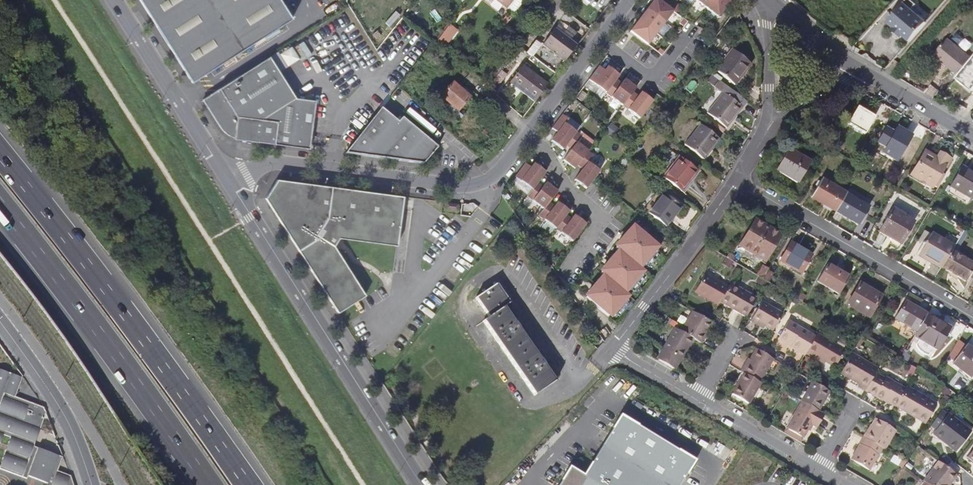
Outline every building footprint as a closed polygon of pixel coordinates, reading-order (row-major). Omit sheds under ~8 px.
[(193,83),(293,19),(281,0),(140,0),(193,83)] [(507,8),(513,0),(496,0),(507,8)] [(631,31),(648,45),(674,12),(659,0),(655,0),(631,31)] [(718,17),(731,0),(695,0),(718,17)] [(908,43),(926,23),(912,10),(915,6),(909,0),(908,0),(886,24),(893,30),(892,31),(900,39),(901,38),(908,43)] [(450,25),(437,41),(444,47),(457,31),(450,25)] [(565,60),(577,44),(555,27),(543,43),(565,60)] [(972,60),(972,52),(952,35),(939,52),(963,72),(972,60)] [(434,41),(426,51),(432,56),(440,47),(434,41)] [(732,49),(716,70),(734,85),(750,64),(732,49)] [(705,50),(695,62),(700,66),(709,54),(705,50)] [(235,139),(310,149),(312,136),(310,136),(314,101),(297,98),(281,72),(289,67),(279,52),(203,100),(224,133),(235,138),(235,139)] [(498,74),(506,64),(498,58),(488,71),(496,78),(498,74)] [(963,72),(957,79),(972,92),(972,60),(963,72)] [(533,101),(546,84),(523,66),(510,83),(533,101)] [(599,66),(589,80),(628,110),(640,118),(653,101),(642,92),(639,96),(633,92),(637,88),(625,79),(622,83),(617,79),(620,75),(608,66),(605,71),(599,66)] [(496,78),(489,86),(493,89),(503,77),(498,74),(496,78)] [(746,101),(719,80),(715,86),(723,93),(707,113),(726,127),(746,101)] [(461,89),(457,86),(453,82),(441,96),(436,92),(431,98),(458,121),(463,115),(458,110),(470,96),(461,89)] [(383,106),(345,154),(366,157),(424,165),(440,143),(404,114),(400,119),(383,106)] [(864,134),(874,117),(857,107),(847,124),(864,134)] [(563,114),(553,128),(558,132),(552,141),(563,150),(566,146),(572,150),(564,160),(575,169),(578,165),(584,169),(575,180),(587,189),(600,171),(589,163),(595,156),(578,143),(583,136),(566,124),(569,119),(563,114)] [(700,124),(685,145),(702,159),(718,138),(700,124)] [(897,127),(886,146),(900,154),(912,135),(897,127)] [(900,154),(886,146),(883,151),(897,159),(900,154)] [(790,150),(778,171),(797,182),(809,161),(790,150)] [(937,187),(942,179),(938,177),(941,173),(945,164),(948,166),(952,157),(940,151),(936,158),(925,152),(912,174),(921,179),(920,180),(927,185),(928,183),(933,186),(933,185),(937,187)] [(679,156),(663,177),(682,192),(698,171),(679,156)] [(526,163),(515,176),(532,189),(527,196),(543,209),(538,215),(555,229),(572,242),(586,224),(574,215),(571,219),(566,215),(569,211),(558,203),(554,206),(549,202),(557,192),(546,183),(543,187),(538,183),(546,172),(534,163),(531,167),(526,163)] [(950,186),(971,198),(972,194),(972,178),(967,175),(970,170),(962,166),(950,186)] [(403,197),(278,180),(266,198),(338,313),(366,296),(335,246),(339,238),(397,246),(403,197)] [(813,198),(836,211),(846,194),(823,180),(813,198)] [(971,198),(950,186),(947,191),(968,203),(971,198)] [(659,189),(644,209),(665,226),(681,207),(659,189)] [(846,194),(836,211),(858,224),(868,206),(846,194)] [(892,209),(879,232),(901,244),(914,222),(892,209)] [(756,219),(740,245),(765,261),(782,235),(756,219)] [(657,244),(634,225),(629,230),(628,229),(622,236),(624,237),(615,247),(619,250),(615,255),(613,254),(607,261),(609,262),(601,272),(604,275),(600,280),(599,278),(593,285),(594,286),(585,296),(608,315),(611,312),(614,316),(628,301),(624,298),(627,294),(623,291),(626,288),(630,291),(643,276),(639,273),(642,269),(638,266),(641,263),(644,266),(657,251),(654,248),(657,244)] [(919,255),(942,268),(952,252),(955,246),(932,234),(919,255)] [(791,243),(781,261),(801,273),(812,255),(791,243)] [(942,268),(965,281),(972,269),(972,264),(952,252),(942,268)] [(827,264),(818,282),(838,294),(849,276),(827,264)] [(763,265),(757,275),(762,278),(769,268),(763,265)] [(725,300),(732,288),(708,275),(697,292),(710,299),(710,300),(721,307),(723,303),(725,300)] [(483,320),(534,395),(554,381),(503,306),(510,302),(497,283),(476,297),(488,316),(483,320)] [(860,283),(848,305),(869,317),(880,298),(867,291),(869,288),(860,283)] [(760,301),(733,285),(732,288),(725,300),(731,304),(729,307),(749,319),(760,301)] [(904,332),(913,337),(914,336),(927,314),(905,302),(895,319),(907,326),(904,332)] [(761,325),(775,332),(785,315),(764,303),(753,322),(761,326),(761,325)] [(682,332),(695,340),(702,344),(707,337),(705,336),(707,332),(709,332),(714,324),(694,312),(682,332)] [(951,328),(927,314),(914,336),(938,350),(951,328)] [(666,316),(659,325),(666,330),(670,325),(673,321),(666,316)] [(793,349),(807,357),(808,355),(818,339),(791,322),(781,339),(794,347),(793,349)] [(672,339),(659,360),(675,369),(688,347),(689,348),(695,340),(682,332),(676,329),(670,338),(672,339)] [(847,352),(820,335),(818,339),(808,355),(815,359),(817,356),(837,368),(847,352)] [(953,363),(971,378),(972,375),(972,350),(967,345),(953,363)] [(901,350),(896,357),(900,359),(907,348),(904,346),(901,350)] [(907,348),(900,359),(904,361),(910,350),(907,348)] [(775,360),(758,349),(748,366),(747,365),(742,373),(745,375),(761,384),(775,360)] [(854,356),(843,375),(862,386),(861,389),(868,393),(880,371),(854,356)] [(72,477),(58,472),(63,459),(34,447),(47,414),(44,408),(17,397),(24,378),(0,369),(0,403),(2,404),(0,409),(0,440),(2,441),(4,435),(11,438),(0,467),(0,468),(27,479),(28,476),(48,484),(47,484),(74,484),(72,477)] [(761,384),(745,375),(733,395),(750,406),(762,385),(761,384)] [(891,404),(898,408),(899,406),(908,391),(888,379),(887,380),(881,377),(871,394),(884,402),(885,400),(891,404)] [(820,412),(832,393),(815,383),(803,402),(803,403),(820,412)] [(911,413),(910,415),(919,421),(920,419),(928,424),(939,407),(910,389),(908,391),(899,406),(911,413)] [(816,429),(824,415),(820,412),(803,403),(787,430),(804,440),(812,427),(816,429)] [(899,406),(898,408),(910,415),(911,413),(899,406)] [(937,429),(948,412),(943,409),(932,425),(937,429)] [(935,435),(942,440),(943,438),(959,451),(972,433),(950,415),(935,435)] [(695,461),(620,416),(584,475),(570,466),(558,484),(680,484),(695,461)] [(897,432),(877,420),(872,429),(874,430),(871,434),(869,433),(866,439),(884,451),(886,452),(897,432)] [(943,438),(942,440),(958,453),(959,451),(943,438)] [(884,451),(866,439),(853,461),(872,473),(884,451)] [(926,484),(949,484),(956,476),(940,463),(924,483),(926,484)] [(956,476),(949,484),(952,484),(958,477),(956,476)]
